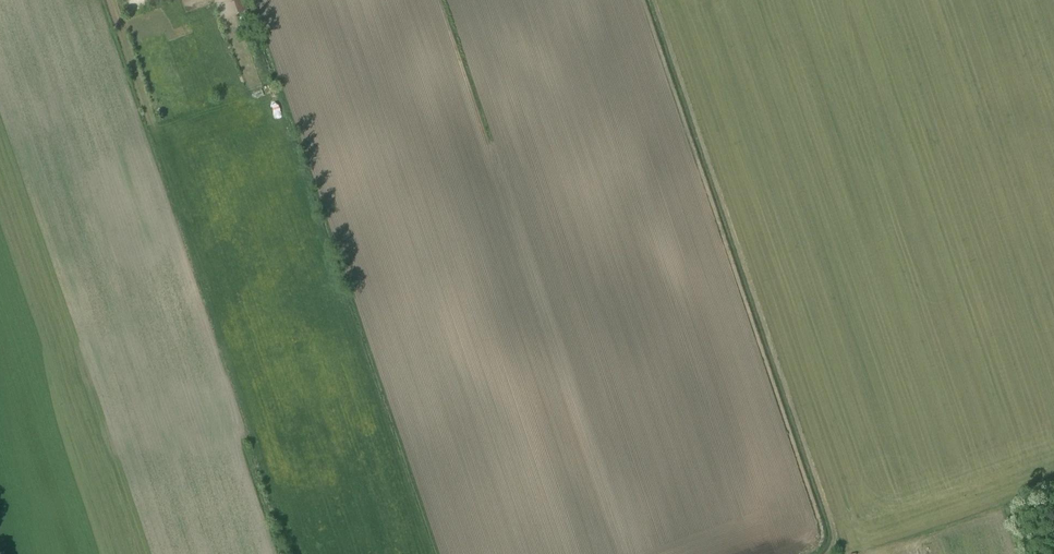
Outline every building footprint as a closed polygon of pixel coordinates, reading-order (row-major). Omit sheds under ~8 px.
[(246,0),(234,0),(237,9),(247,5),(246,0)]
